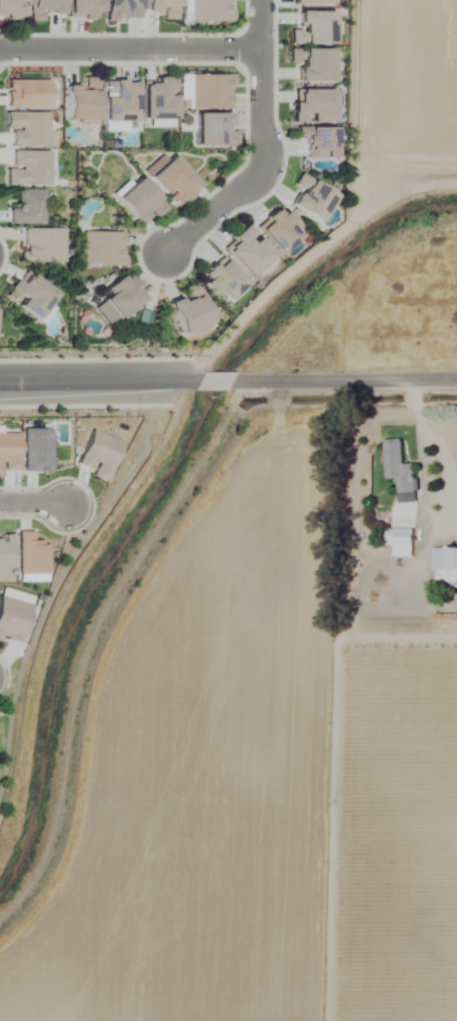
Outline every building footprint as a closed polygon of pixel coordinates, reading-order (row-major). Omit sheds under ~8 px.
[(23,20),(23,0),(0,0),(0,20),(23,20)] [(42,15),(62,15),(62,0),(30,0),(30,23),(42,23),(42,15)] [(99,20),(99,0),(67,0),(67,19),(99,20)] [(106,21),(140,20),(139,0),(106,0),(106,21)] [(189,24),(232,24),(232,0),(189,0),(189,24)] [(334,13),(300,13),(300,31),(291,31),(291,45),(334,45),(334,13)] [(290,50),(290,65),(299,65),(299,82),(331,82),(331,50),(290,50)] [(189,109),(231,109),(231,76),(189,76),(189,109)] [(65,121),(98,121),(98,78),(84,78),(84,88),(65,88),(65,121)] [(142,120),(174,120),(174,79),(155,79),(155,85),(142,85),(142,120)] [(136,123),(136,82),(103,82),(103,123),(136,123)] [(334,91),(296,91),(296,104),(293,104),(293,124),(334,124),(334,91)] [(196,147),(236,147),(236,133),(229,133),(229,115),(196,115),(196,147)] [(335,129),(296,129),(296,142),(306,142),(306,160),(335,160),(335,129)] [(173,209),(199,189),(175,157),(148,176),(173,209)] [(290,209),(319,226),(336,196),(301,176),(294,187),(301,191),(290,209)] [(116,201),(138,224),(149,214),(155,220),(167,208),(138,179),(116,201)] [(43,190),(16,190),(16,209),(8,209),(8,225),(43,225),(43,190)] [(284,214),(281,217),(276,211),(256,228),(280,256),(303,237),(284,214)] [(231,239),(235,245),(226,251),(247,279),(274,260),(248,226),(231,239)] [(62,264),(62,229),(21,229),(21,264),(62,264)] [(81,267),(123,267),(123,233),(81,233),(81,267)] [(200,277),(224,305),(246,287),(223,259),(200,277)] [(109,297),(93,309),(109,330),(147,299),(127,274),(105,292),(109,297)] [(56,294),(27,275),(21,285),(15,281),(4,300),(39,322),(56,294)] [(169,304),(181,337),(211,326),(196,285),(181,290),(185,299),(169,304)] [(386,479),(398,479),(398,492),(416,491),(416,463),(404,464),(403,439),(386,440),(386,479)] [(413,546),(413,528),(394,528),(394,546),(413,546)] [(435,583),(456,583),(456,547),(435,547),(435,583)]
